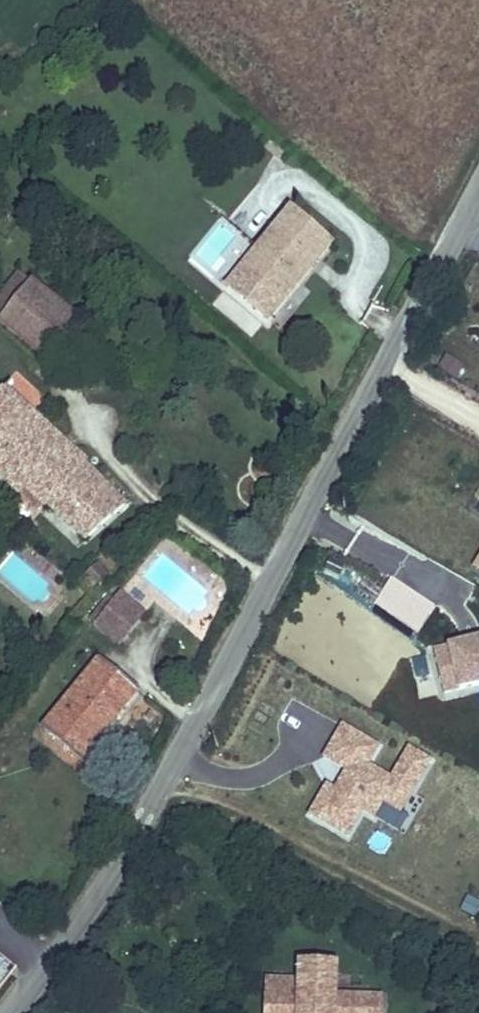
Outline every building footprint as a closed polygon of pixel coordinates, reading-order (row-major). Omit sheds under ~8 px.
[(287,202),(258,240),(269,249),(252,270),(288,301),(335,244),(287,202)] [(252,270),(269,249),(258,240),(222,285),(269,325),(288,301),(252,270)] [(40,355),(76,315),(31,278),(0,314),(0,325),(40,355)] [(444,355),(436,370),(458,382),(466,367),(444,355)] [(128,503),(86,465),(89,461),(2,385),(0,387),(0,481),(37,515),(46,508),(84,542),(128,503)] [(436,606),(388,576),(370,605),(418,636),(436,606)] [(146,613),(114,588),(87,623),(120,648),(146,613)] [(428,646),(440,696),(478,688),(478,635),(428,646)] [(39,725),(85,763),(140,692),(97,656),(39,725)] [(380,746),(340,725),(321,759),(312,765),(322,784),(305,818),(347,842),(362,814),(374,820),(383,805),(401,815),(432,760),(406,746),(390,776),(370,764),(380,746)] [(263,1012),(384,1012),(385,998),(337,995),(339,964),(296,961),(295,979),(265,978),(263,1012)]
